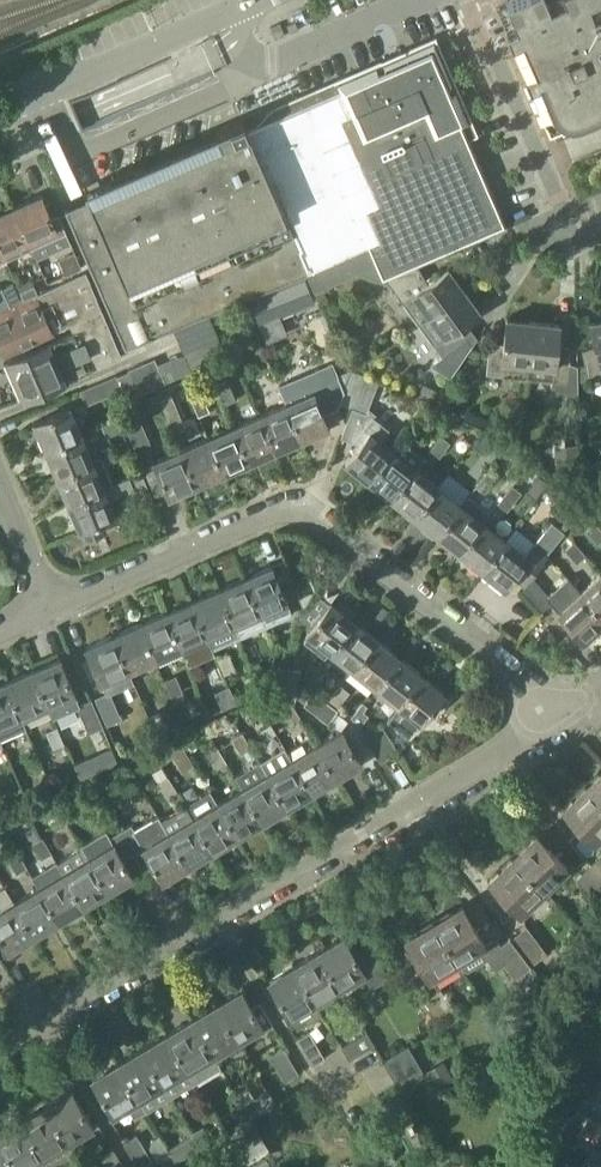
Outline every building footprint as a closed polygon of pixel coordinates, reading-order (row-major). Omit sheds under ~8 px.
[(509,4),(501,8),(509,26),(507,27),(512,40),(514,39),(528,70),(525,71),(549,126),(600,104),(600,0),(508,0),(509,4)] [(508,225),(431,49),(249,128),(244,119),(85,187),(89,197),(65,207),(126,345),(242,299),(243,301),(307,273),(315,291),(323,287),(361,271),(382,280),(386,278),(418,264),(508,225)] [(41,196),(15,208),(29,239),(32,246),(32,248),(67,232),(59,214),(51,218),(41,196)] [(0,214),(0,246),(4,255),(4,254),(6,259),(32,248),(32,246),(29,239),(15,208),(0,214)] [(59,259),(66,275),(82,267),(75,252),(59,259)] [(461,288),(462,287),(448,267),(428,282),(418,264),(386,278),(417,320),(461,288)] [(2,290),(0,291),(0,341),(6,354),(75,323),(74,320),(101,309),(87,272),(39,293),(25,299),(23,300),(9,306),(2,290)] [(273,317),(280,314),(314,301),(304,278),(250,300),(267,341),(281,335),(273,317)] [(25,299),(39,293),(33,279),(18,286),(25,299)] [(9,306),(23,300),(14,282),(1,288),(2,290),(9,306)] [(323,287),(315,291),(320,303),(321,303),(328,300),(328,299),(323,287)] [(450,376),(473,344),(459,325),(480,311),(462,287),(461,288),(417,320),(442,355),(431,363),(450,376)] [(24,399),(66,381),(122,357),(102,311),(101,309),(74,320),(75,323),(78,330),(9,360),(24,399)] [(202,318),(175,329),(191,370),(218,359),(202,318)] [(528,377),(534,321),(507,318),(504,343),(490,341),(486,372),(528,377)] [(600,377),(600,319),(591,322),(596,346),(582,349),(589,380),(600,377)] [(534,321),(528,377),(552,380),(551,386),(578,396),(578,370),(569,369),(571,350),(557,348),(560,324),(534,321)] [(155,358),(129,370),(137,389),(164,377),(155,358)] [(352,407),(341,437),(365,377),(348,370),(308,387),(310,393),(286,404),(301,440),(328,428),(322,414),(338,407),(340,402),(352,407)] [(86,405),(122,390),(116,376),(80,391),(86,405)] [(346,463),(368,481),(393,449),(381,440),(389,430),(373,418),(376,415),(368,408),(378,382),(365,377),(341,437),(355,442),(355,441),(360,445),(346,463)] [(426,382),(421,393),(434,399),(439,388),(426,382)] [(218,387),(225,404),(236,399),(229,383),(218,387)] [(444,387),(435,399),(449,409),(458,397),(444,387)] [(157,391),(144,397),(148,407),(162,401),(161,399),(157,391)] [(162,401),(173,427),(184,422),(172,394),(161,399),(162,401)] [(192,399),(199,415),(210,410),(203,394),(192,399)] [(274,452),(301,440),(286,404),(259,416),(274,452)] [(47,449),(83,434),(71,407),(35,422),(47,449)] [(137,454),(151,448),(136,413),(122,419),(137,454)] [(248,463),(274,452),(259,416),(232,427),(248,463)] [(417,438),(429,425),(419,417),(408,431),(417,438)] [(107,436),(124,429),(119,418),(103,425),(107,436)] [(223,474),(248,463),(232,427),(207,439),(223,474)] [(473,443),(484,452),(493,440),(482,432),(473,443)] [(94,460),(83,434),(47,449),(58,476),(94,460)] [(440,456),(451,442),(441,434),(430,449),(440,456)] [(196,486),(223,474),(207,439),(181,450),(196,486)] [(393,449),(368,481),(391,498),(416,467),(424,457),(401,439),(393,449)] [(131,444),(114,451),(118,463),(135,456),(131,444)] [(170,497),(196,486),(181,450),(154,462),(170,497)] [(69,502),(113,483),(102,456),(94,460),(58,476),(69,502)] [(391,498),(413,516),(438,485),(416,467),(391,498)] [(485,492),(497,478),(487,470),(476,485),(485,492)] [(152,499),(141,472),(113,484),(113,483),(69,502),(80,529),(82,528),(87,539),(107,531),(102,520),(117,514),(110,499),(132,490),(138,504),(152,499)] [(508,510),(522,492),(512,484),(498,502),(508,510)] [(413,516),(436,534),(461,503),(453,497),(438,485),(413,516)] [(436,534),(459,552),(484,521),(483,521),(490,512),(468,494),(461,503),(436,534)] [(568,517),(560,528),(564,531),(573,520),(568,517)] [(459,552),(481,569),(487,561),(505,538),(487,524),(484,521),(459,552)] [(487,561),(481,569),(504,587),(514,575),(524,583),(545,555),(564,531),(560,528),(552,522),(533,545),(526,555),(505,538),(487,561)] [(599,543),(600,541),(600,527),(596,522),(587,530),(599,543)] [(566,549),(578,562),(587,554),(575,540),(566,549)] [(272,566),(245,578),(261,614),(266,625),(293,613),(272,566)] [(579,592),(600,616),(600,572),(579,592)] [(245,578),(218,589),(234,625),(239,637),(266,625),(261,614),(245,578)] [(542,610),(553,600),(534,578),(523,588),(542,610)] [(218,589),(192,601),(208,637),(213,648),(239,637),(234,625),(218,589)] [(316,589),(301,595),(305,604),(316,589)] [(600,625),(600,616),(579,592),(559,610),(585,639),(600,625)] [(182,648),(208,637),(192,601),(167,612),(182,648)] [(330,651),(354,620),(331,601),(307,632),(330,651)] [(382,604),(374,616),(385,623),(393,612),(382,604)] [(156,659),(182,648),(167,612),(140,623),(156,659)] [(353,668),(377,637),(354,620),(330,651),(353,668)] [(140,623),(113,635),(129,671),(156,659),(140,623)] [(107,693),(109,692),(133,682),(129,671),(113,635),(87,646),(102,683),(107,693)] [(376,686),(400,655),(377,637),(353,668),(376,686)] [(218,656),(225,674),(236,669),(229,652),(218,656)] [(399,704),(423,673),(400,655),(376,686),(399,704)] [(59,658),(32,669),(48,706),(53,717),(79,706),(74,694),(75,694),(59,658)] [(252,664),(258,680),(267,676),(261,660),(252,664)] [(281,698),(287,669),(272,666),(267,695),(281,698)] [(22,717),(48,706),(32,669),(7,681),(22,717)] [(287,669),(281,698),(296,701),(301,672),(287,669)] [(314,691),(324,678),(315,672),(305,685),(314,691)] [(423,673),(399,704),(421,722),(445,691),(423,673)] [(165,679),(173,697),(184,692),(177,674),(165,679)] [(0,684),(0,738),(0,739),(27,727),(22,717),(7,681),(0,684)] [(257,683),(246,688),(250,696),(261,690),(257,683)] [(221,689),(228,706),(237,702),(229,686),(221,689)] [(339,706),(349,693),(340,686),(330,699),(339,706)] [(109,692),(107,693),(96,698),(107,725),(121,719),(109,692)] [(304,704),(328,721),(337,709),(313,692),(304,704)] [(89,733),(103,727),(91,700),(78,706),(89,733)] [(302,718),(292,702),(282,709),(291,724),(302,718)] [(361,724),(372,711),(363,704),(353,717),(361,724)] [(149,715),(157,732),(168,727),(161,710),(149,715)] [(257,723),(266,738),(277,731),(267,716),(257,723)] [(46,731),(54,748),(65,743),(57,726),(46,731)] [(381,761),(399,750),(384,726),(366,737),(381,761)] [(317,744),(337,777),(362,762),(342,729),(317,744)] [(252,747),(243,731),(232,738),(242,754),(252,747)] [(152,749),(160,763),(173,756),(175,759),(187,752),(178,737),(152,749)] [(313,791),(337,777),(317,744),(293,758),(313,791)] [(208,752),(217,768),(227,762),(218,746),(208,752)] [(94,773),(87,757),(72,764),(79,780),(94,773)] [(288,806),(313,791),(293,758),(269,772),(268,773),(288,806)] [(237,776),(243,787),(264,821),(288,806),(268,773),(269,772),(262,761),(237,776)] [(600,800),(600,773),(587,786),(600,800)] [(167,797),(178,791),(169,775),(158,782),(167,797)] [(49,781),(37,787),(44,800),(56,794),(49,781)] [(600,836),(600,800),(587,786),(563,809),(595,842),(600,836)] [(243,787),(218,802),(238,836),(264,821),(243,787)] [(187,803),(194,816),(214,850),(238,836),(218,802),(210,789),(187,803)] [(132,823),(121,830),(135,853),(144,847),(164,880),(189,865),(169,831),(158,814),(135,828),(132,823)] [(194,816),(169,831),(189,865),(214,850),(194,816)] [(67,822),(57,828),(66,844),(76,838),(67,822)] [(111,836),(107,830),(82,844),(83,847),(89,857),(109,891),(133,876),(124,860),(135,853),(121,830),(111,836)] [(514,858),(545,890),(568,868),(537,836),(514,858)] [(41,858),(52,852),(43,837),(32,843),(41,858)] [(85,905),(109,891),(89,857),(83,847),(59,861),(64,871),(85,905)] [(17,873),(28,867),(19,851),(8,857),(17,873)] [(600,875),(600,853),(590,863),(600,875)] [(522,913),(545,890),(514,858),(490,881),(522,913)] [(33,875),(39,886),(59,920),(85,905),(64,871),(59,861),(58,861),(58,860),(33,875)] [(600,896),(600,875),(590,863),(575,877),(596,900),(600,896)] [(25,895),(14,901),(35,935),(59,920),(39,886),(25,895)] [(3,908),(0,910),(0,934),(10,950),(35,935),(14,901),(5,887),(0,890),(0,903),(3,908)] [(463,906),(435,922),(458,961),(462,967),(468,969),(488,957),(497,968),(504,963),(494,950),(499,945),(498,943),(491,941),(485,944),(463,906)] [(458,961),(435,922),(407,939),(429,978),(457,961),(458,961)] [(509,938),(529,963),(544,951),(525,926),(509,938)] [(320,950),(341,985),(365,971),(372,984),(389,974),(373,947),(357,956),(345,935),(320,950)] [(494,950),(504,963),(513,975),(514,975),(529,963),(509,938),(499,945),(494,950)] [(316,1000),(341,985),(320,950),(295,965),(316,1000)] [(295,965),(269,980),(297,1028),(323,1012),(316,1000),(295,965)] [(460,1015),(441,988),(424,999),(443,1027),(460,1015)] [(242,989),(218,1004),(238,1039),(255,1029),(257,1033),(273,1024),(260,1003),(252,1007),(242,989)] [(218,1004),(193,1018),(214,1053),(238,1039),(218,1004)] [(193,1018),(169,1033),(189,1068),(197,1081),(221,1066),(214,1053),(193,1018)] [(313,1064),(325,1057),(310,1032),(298,1040),(313,1064)] [(351,1059),(376,1044),(369,1032),(344,1046),(351,1059)] [(172,1095),(197,1081),(189,1068),(169,1033),(144,1047),(164,1082),(172,1095)] [(385,1061),(400,1084),(392,1072),(417,1057),(411,1045),(385,1061)] [(144,1047),(118,1063),(139,1097),(146,1109),(147,1110),(172,1095),(164,1082),(144,1047)] [(287,1079),(299,1072),(285,1048),(272,1055),(287,1079)] [(392,1072),(400,1084),(425,1070),(417,1057),(392,1072)] [(444,1060),(427,1071),(434,1084),(451,1083),(456,1080),(444,1060)] [(113,1113),(128,1104),(135,1116),(146,1109),(139,1097),(118,1063),(93,1078),(113,1113)] [(47,1105),(68,1140),(92,1125),(72,1090),(47,1105)] [(269,1090),(244,1104),(252,1117),(276,1103),(269,1090)] [(230,1135),(237,1147),(261,1133),(252,1117),(244,1104),(243,1103),(233,1109),(244,1126),(230,1135)] [(47,1105),(23,1119),(44,1154),(68,1140),(47,1105)] [(584,1124),(600,1133),(600,1123),(588,1116),(584,1124)] [(584,1124),(569,1117),(558,1137),(573,1145),(579,1135),(595,1144),(600,1133),(584,1124)] [(0,1133),(0,1137),(18,1166),(48,1166),(50,1166),(43,1155),(44,1154),(23,1119),(0,1133)] [(193,1132),(195,1134),(202,1146),(212,1140),(204,1125),(193,1132)] [(261,1133),(237,1147),(246,1162),(269,1148),(261,1134),(261,1133)] [(157,1157),(169,1150),(160,1134),(152,1139),(150,1146),(157,1157)] [(177,1161),(202,1146),(195,1134),(169,1148),(177,1161)] [(139,1166),(150,1160),(136,1136),(124,1143),(139,1166)] [(0,1137),(0,1166),(18,1166),(0,1137)] [(115,1148),(102,1156),(109,1166),(126,1166),(115,1148)]
